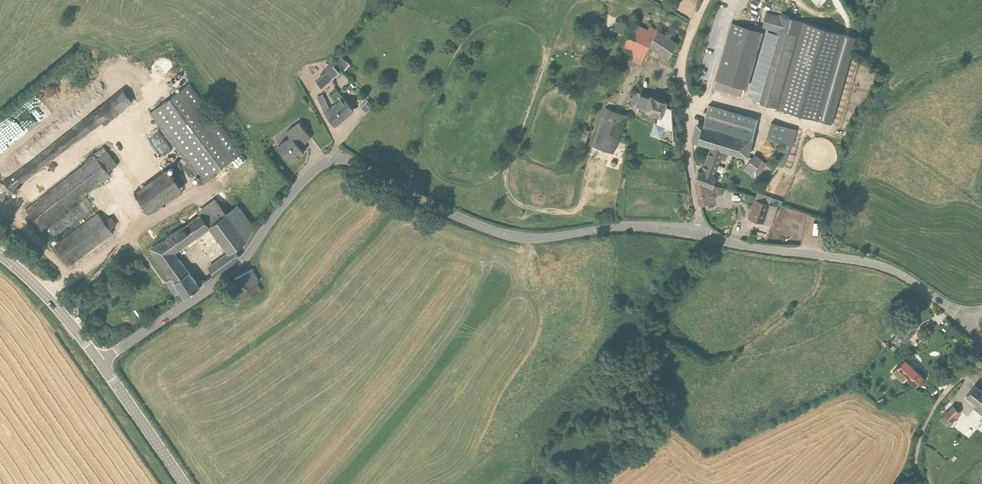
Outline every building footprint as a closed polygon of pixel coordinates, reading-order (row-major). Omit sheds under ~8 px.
[(762,27),(775,30),(755,101),(831,123),(856,36),(779,15),(779,17),(766,13),(762,27)] [(628,35),(631,27),(615,21),(612,29),(619,32),(628,35)] [(649,45),(651,40),(656,28),(649,26),(648,29),(633,23),(631,27),(628,35),(624,44),(622,50),(627,52),(634,55),(643,59),(649,45)] [(747,87),(762,30),(734,23),(719,80),(747,87)] [(668,37),(657,30),(651,40),(649,45),(660,51),(668,56),(676,42),(668,37)] [(628,35),(619,32),(615,40),(624,44),(628,35)] [(627,52),(623,60),(631,63),(634,55),(627,52)] [(333,78),(340,72),(333,65),(330,67),(328,65),(325,69),(333,78)] [(322,88),(333,78),(325,69),(320,73),(322,75),(316,81),(322,88)] [(241,152),(235,144),(189,83),(150,112),(202,181),(241,152)] [(134,103),(131,99),(123,88),(67,131),(3,181),(11,191),(102,121),(105,126),(107,125),(106,123),(110,121),(134,103)] [(337,102),(336,102),(337,103),(331,107),(336,113),(341,108),(347,115),(354,110),(348,102),(343,96),(337,89),(331,95),(337,102)] [(667,101),(650,95),(650,96),(641,92),(641,93),(635,91),(631,103),(636,105),(636,107),(645,110),(645,111),(661,117),(667,101)] [(324,112),(328,118),(335,126),(347,115),(341,108),(336,113),(331,107),(337,103),(336,102),(330,107),(323,94),(317,96),(324,112)] [(709,104),(707,112),(703,131),(695,129),(692,141),(712,146),(704,168),(701,172),(698,170),(698,171),(695,178),(696,179),(713,184),(713,183),(716,175),(715,174),(721,158),(726,160),(729,152),(749,157),(753,137),(758,118),(709,104)] [(592,145),(613,153),(628,114),(606,107),(592,145)] [(278,146),(284,154),(290,162),(304,152),(298,143),(309,134),(299,121),(286,131),(290,136),(278,146)] [(792,146),(797,129),(771,122),(767,139),(792,146)] [(95,155),(97,157),(107,150),(104,146),(94,153),(95,155)] [(97,157),(108,172),(118,164),(107,150),(97,157)] [(756,178),(767,163),(755,153),(744,169),(756,178)] [(111,175),(108,172),(97,157),(95,155),(25,209),(41,229),(111,175)] [(167,172),(135,195),(149,215),(181,193),(167,172)] [(713,184),(696,179),(700,202),(717,199),(715,193),(723,194),(726,186),(713,183),(713,184)] [(213,277),(214,276),(239,257),(234,250),(247,240),(227,212),(215,197),(198,210),(196,207),(181,219),(161,232),(165,237),(150,248),(171,278),(166,282),(170,287),(176,295),(181,291),(185,297),(205,283),(206,282),(213,277)] [(771,204),(754,199),(747,218),(763,223),(771,204)] [(99,213),(58,243),(54,246),(68,266),(76,260),(113,233),(99,213)] [(252,268),(235,278),(241,290),(235,293),(240,302),(262,290),(258,281),(259,281),(257,277),(252,268)] [(906,341),(911,335),(917,327),(909,320),(908,321),(907,322),(908,322),(901,330),(898,334),(893,340),(901,346),(905,341),(906,341)] [(904,359),(897,366),(893,371),(902,380),(906,377),(915,386),(923,378),(904,359)] [(975,385),(966,394),(975,403),(972,407),(981,415),(981,391),(975,385)] [(949,428),(950,426),(951,425),(958,417),(956,416),(960,412),(953,406),(946,413),(940,420),(949,428)]
